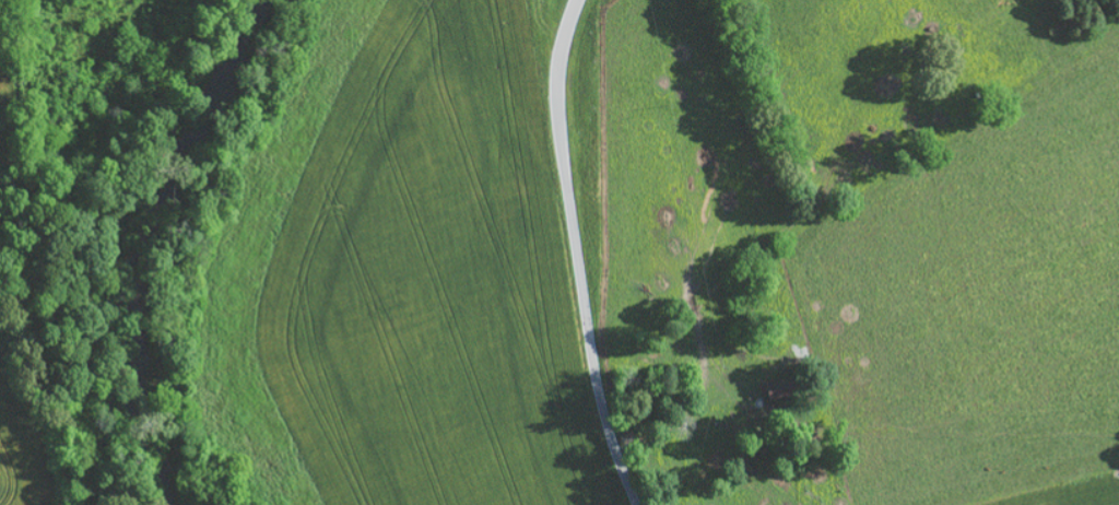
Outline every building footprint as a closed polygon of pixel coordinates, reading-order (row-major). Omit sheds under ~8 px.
[(769,382),(772,409),(795,406),(794,396),(802,395),(800,378),(769,382)]
